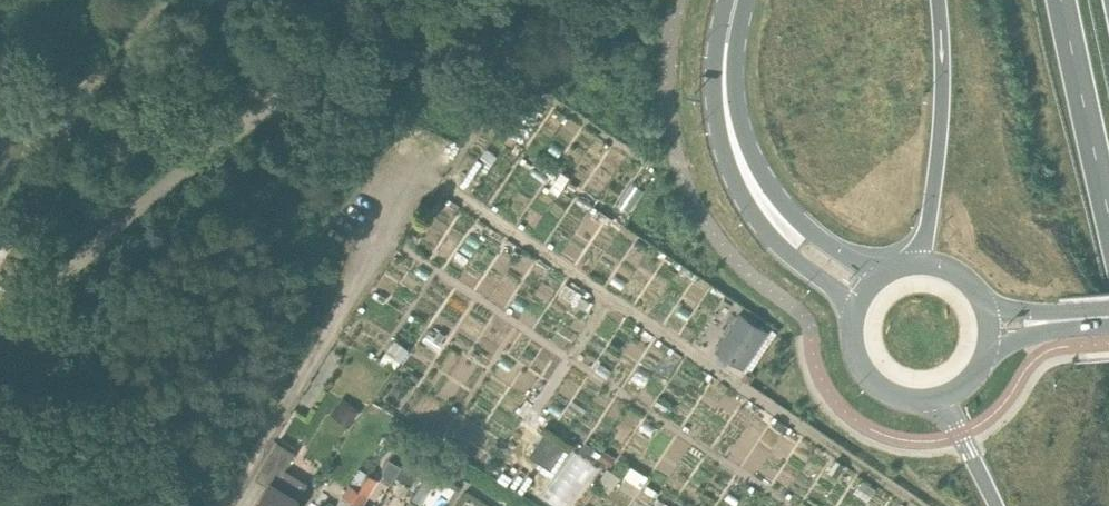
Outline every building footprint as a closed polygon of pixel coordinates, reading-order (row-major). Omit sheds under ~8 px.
[(768,331),(739,312),(714,350),(743,369),(768,331)] [(350,430),(363,413),(343,397),(337,405),(347,413),(340,422),(350,430)] [(267,459),(256,478),(267,485),(254,505),(293,505),(298,497),(276,482),(295,452),(278,442),(267,459)] [(423,464),(409,455),(396,477),(410,485),(423,464)] [(353,502),(360,505),(364,505),(370,495),(369,495),(378,479),(369,474),(360,490),(353,502)] [(351,501),(353,502),(360,490),(350,484),(343,496),(351,501)] [(351,501),(343,496),(336,505),(348,505),(351,501)]
